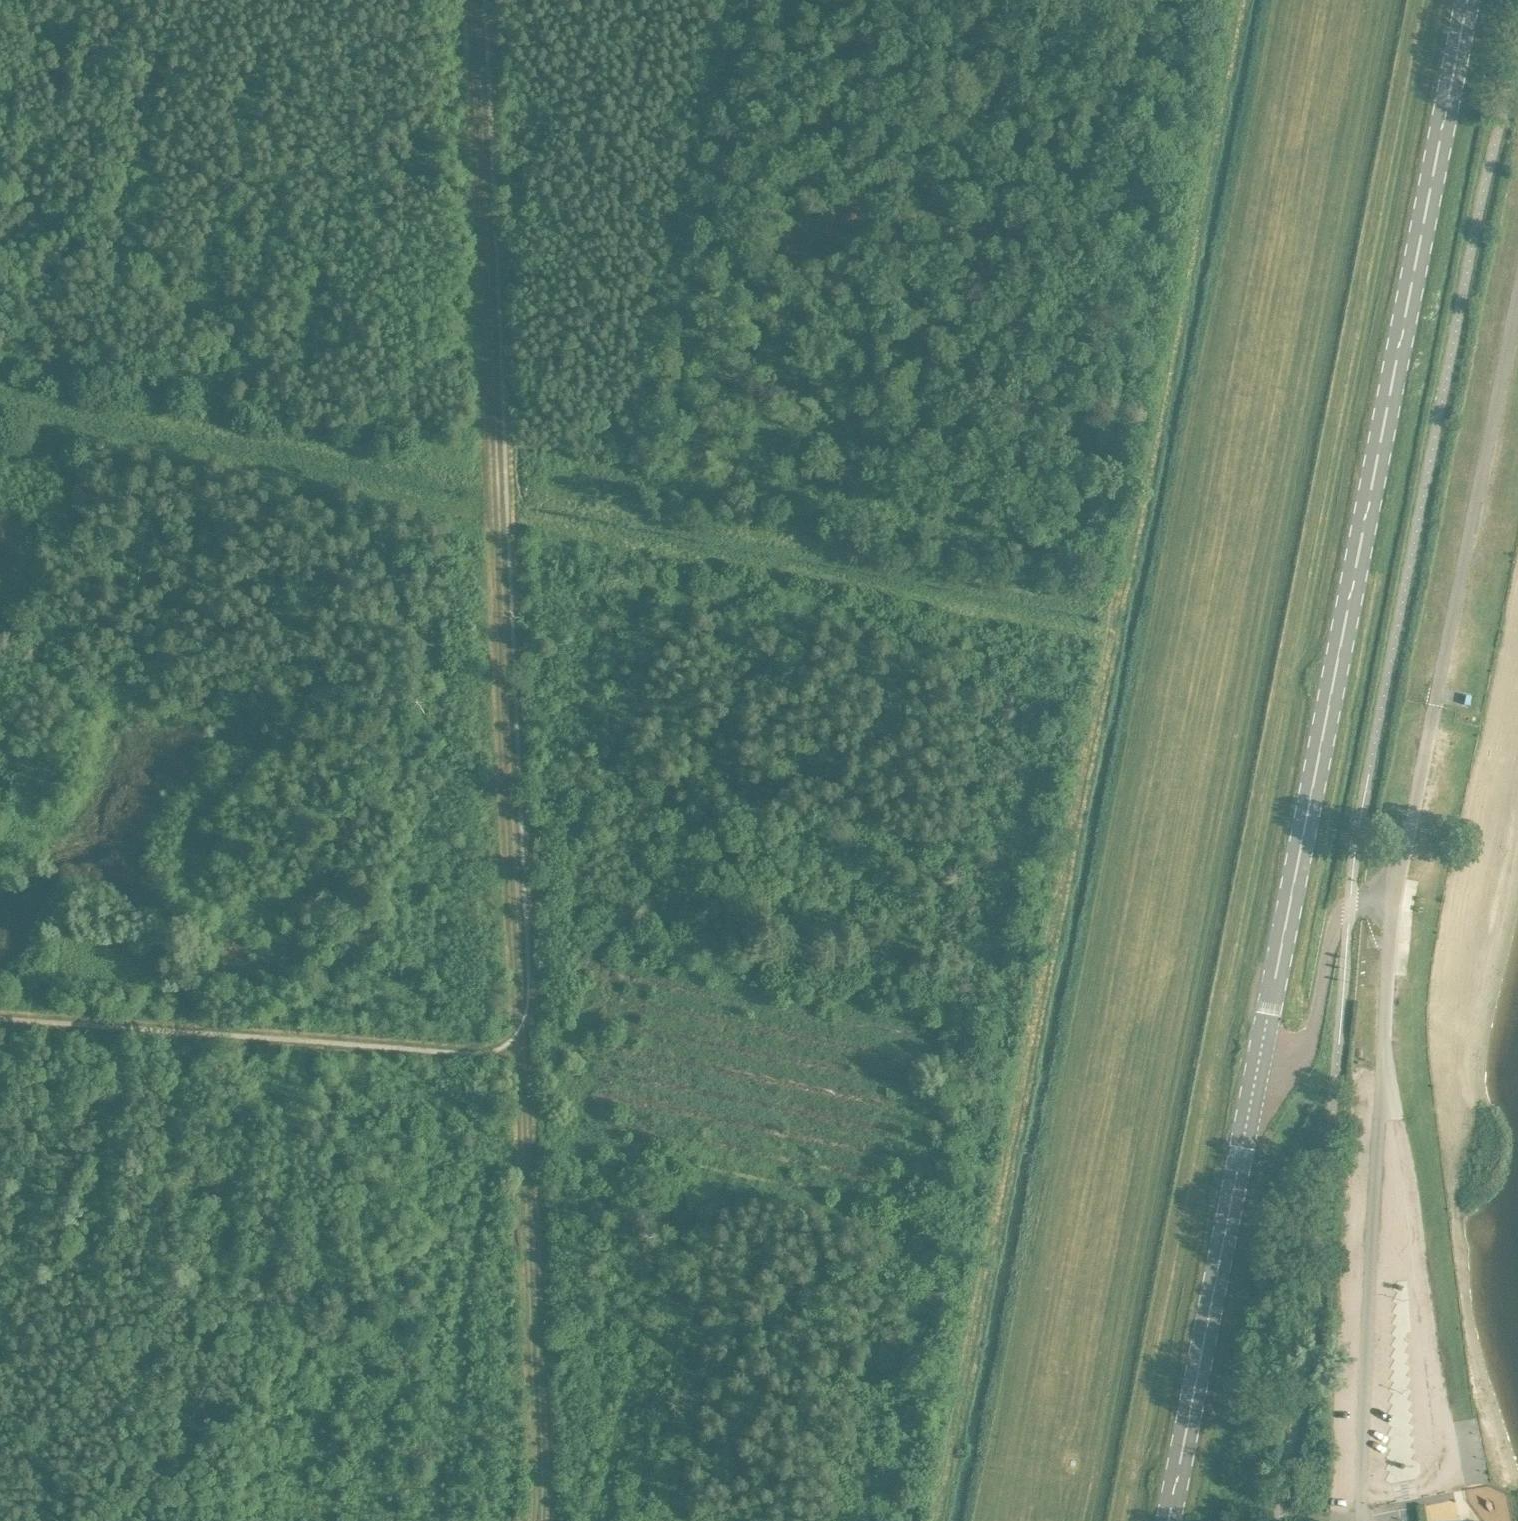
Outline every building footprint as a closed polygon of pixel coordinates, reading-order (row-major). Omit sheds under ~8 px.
[(1441,1004),(1440,984),(1431,985),(1432,1005),(1441,1004)] [(1341,1325),(1341,1338),(1357,1338),(1358,1326),(1341,1325)] [(1415,1422),(1419,1438),(1429,1436),(1425,1420),(1415,1422)] [(1461,1508),(1470,1503),(1463,1489),(1453,1495),(1461,1508)]
